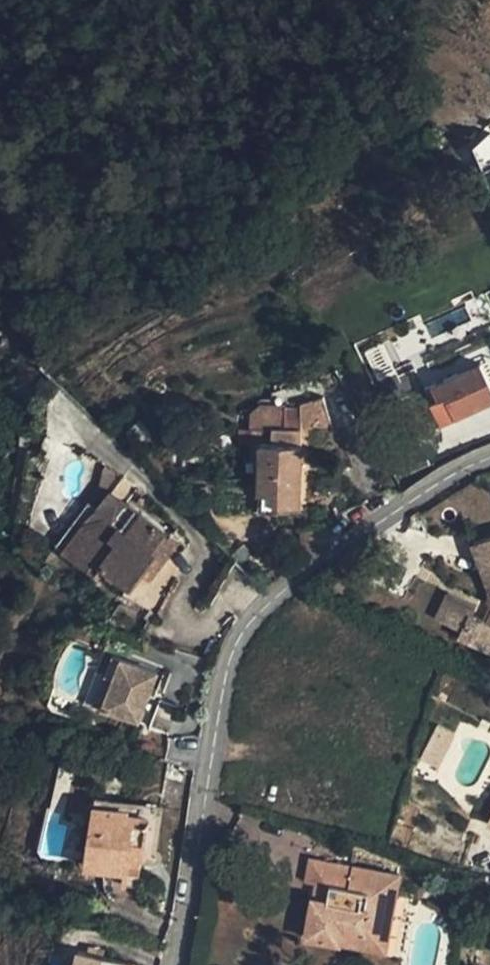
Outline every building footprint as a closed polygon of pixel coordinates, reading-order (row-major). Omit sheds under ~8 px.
[(489,403),(489,383),(480,362),(432,384),(439,399),(431,403),(441,425),(489,403)] [(439,399),(432,384),(429,379),(422,382),(431,403),(439,399)] [(335,430),(325,394),(301,401),(301,407),(304,407),(303,427),(335,430)] [(275,506),(300,507),(304,407),(262,405),(252,414),(251,427),(251,443),(250,453),(260,453),(259,472),(258,505),(275,506)] [(251,443),(251,427),(240,427),(240,443),(251,443)] [(260,453),(250,453),(250,472),(259,472),(260,453)] [(88,503),(98,510),(122,479),(101,464),(102,484),(88,503)] [(98,510),(108,518),(111,520),(126,500),(113,490),(98,510)] [(159,567),(179,540),(126,500),(111,520),(108,518),(83,525),(64,550),(98,575),(103,568),(131,588),(152,561),(159,567)] [(57,544),(64,550),(83,525),(108,518),(98,510),(88,503),(57,544)] [(468,544),(486,584),(489,602),(489,536),(468,544)] [(489,657),(489,612),(483,624),(469,616),(473,608),(446,593),(431,618),(458,633),(455,638),(489,657)] [(138,722),(157,672),(112,655),(105,675),(114,679),(103,708),(138,722)] [(94,705),(103,708),(114,679),(105,675),(94,705)] [(179,705),(160,698),(149,726),(168,733),(179,705)] [(436,731),(422,759),(434,764),(447,737),(436,731)] [(94,804),(85,866),(140,875),(149,816),(128,813),(129,810),(94,804)] [(310,941),(340,945),(342,931),(388,938),(399,876),(311,861),(309,882),(318,883),(333,886),(331,902),(316,900),(310,941)] [(318,883),(316,900),(331,902),(333,886),(318,883)] [(340,945),(386,953),(388,938),(342,931),(340,945)] [(133,959),(79,946),(74,964),(131,964),(133,959)]
